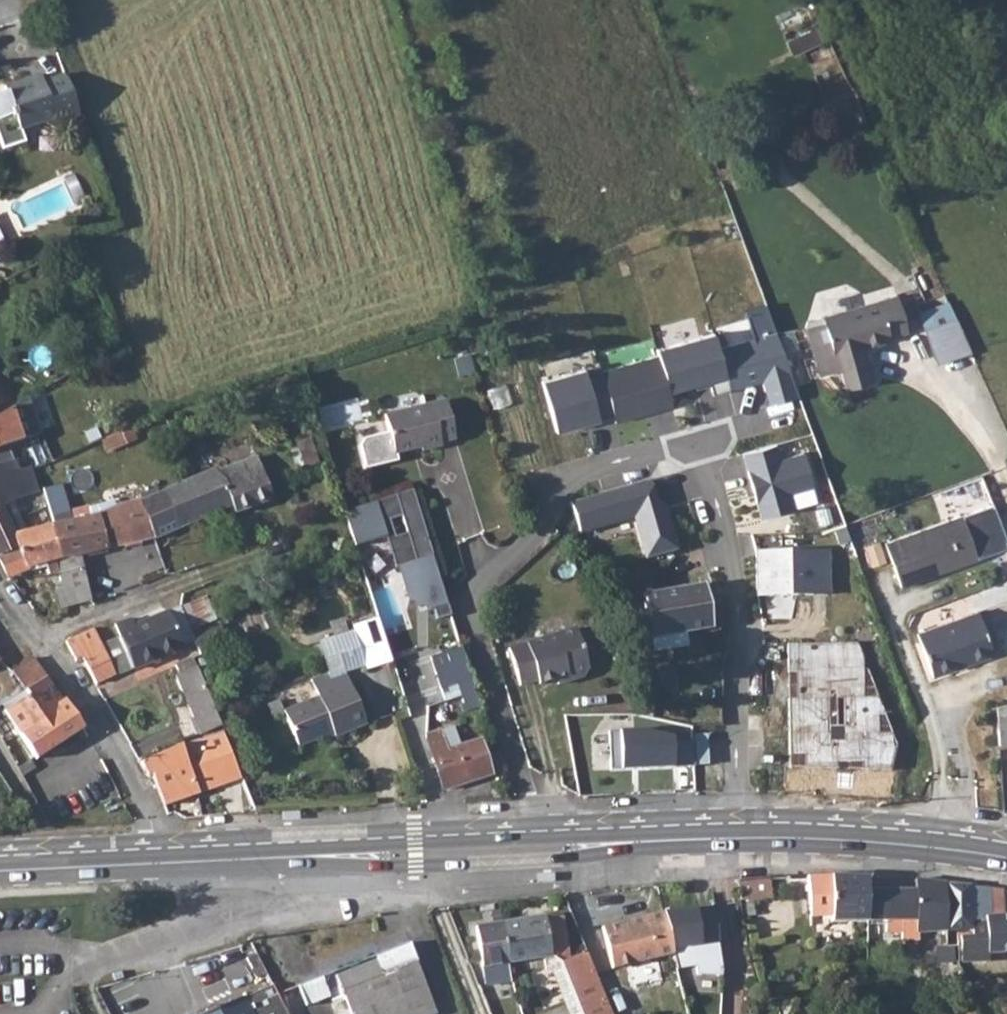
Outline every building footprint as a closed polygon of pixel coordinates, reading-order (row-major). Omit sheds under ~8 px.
[(68,77),(47,85),(44,78),(9,90),(11,96),(0,99),(0,134),(7,154),(28,147),(24,134),(58,122),(60,126),(83,118),(68,77)] [(855,307),(824,317),(824,321),(807,328),(821,376),(842,370),(849,389),(877,380),(870,362),(867,363),(862,347),(870,345),(891,338),(891,336),(908,330),(898,294),(855,307)] [(971,350),(955,315),(926,326),(942,361),(971,350)] [(714,396),(731,391),(719,350),(715,334),(658,350),(660,356),(670,393),(710,382),(714,396)] [(769,392),(772,404),(799,396),(777,334),(719,350),(731,391),(747,387),(746,383),(762,378),(766,392),(769,392)] [(615,420),(616,423),(648,415),(647,412),(656,409),(657,412),(674,407),(670,393),(660,356),(602,372),(615,420)] [(600,424),(615,420),(602,372),(600,366),(543,382),(557,433),(599,421),(600,424)] [(444,399),(383,416),(388,433),(363,439),(359,447),(365,470),(398,461),(396,454),(420,447),(421,451),(441,445),(439,442),(454,437),(444,399)] [(781,459),(777,444),(743,453),(761,518),(795,508),(791,493),(814,486),(804,452),(781,459)] [(12,462),(10,451),(0,454),(0,465),(12,462)] [(158,493),(141,500),(155,538),(203,517),(232,505),(236,513),(273,499),(257,457),(218,473),(215,469),(158,493)] [(0,465),(0,555),(17,548),(13,534),(24,531),(19,518),(12,500),(38,493),(30,467),(20,470),(17,460),(12,462),(0,465)] [(649,479),(571,502),(580,531),(635,516),(647,558),(677,550),(665,507),(658,509),(649,479)] [(139,494),(141,500),(158,493),(156,488),(139,494)] [(427,609),(432,607),(435,619),(450,615),(409,488),(344,509),(353,535),(369,531),(371,539),(386,535),(395,566),(399,565),(409,597),(413,596),(416,606),(425,604),(427,609)] [(63,521),(52,525),(63,559),(81,555),(127,544),(148,539),(155,538),(141,500),(107,509),(104,512),(90,515),(63,521)] [(88,507),(90,515),(104,512),(107,509),(105,503),(88,507)] [(886,542),(901,586),(949,569),(948,566),(977,556),(1006,545),(1006,540),(994,504),(962,515),(886,542)] [(60,512),(50,515),(52,525),(63,521),(60,512)] [(0,555),(0,561),(9,578),(11,577),(26,571),(25,569),(42,565),(46,574),(59,571),(63,587),(57,588),(61,607),(91,601),(81,555),(63,559),(52,525),(24,531),(13,534),(17,548),(0,555)] [(828,552),(757,553),(758,594),(828,592),(828,552)] [(662,592),(642,595),(649,637),(713,627),(705,585),(662,592)] [(181,605),(169,610),(185,649),(196,644),(191,633),(181,605)] [(131,618),(114,625),(120,638),(133,668),(134,671),(185,649),(169,610),(135,625),(131,618)] [(979,611),(917,633),(933,676),(994,653),(979,611)] [(384,633),(379,617),(355,624),(356,628),(366,659),(369,668),(393,661),(384,633)] [(576,626),(509,647),(520,684),(538,678),(539,682),(568,673),(575,677),(585,674),(588,667),(576,626)] [(94,628),(65,641),(76,662),(81,659),(97,685),(117,675),(103,645),(101,645),(94,628)] [(328,674),(344,668),(366,659),(356,628),(317,645),(328,674)] [(120,638),(103,645),(117,675),(133,668),(120,638)] [(479,707),(460,647),(430,656),(440,687),(454,683),(457,682),(466,710),(479,707)] [(199,671),(194,658),(194,656),(175,664),(179,674),(175,675),(200,733),(221,725),(199,671)] [(31,657),(11,670),(25,690),(46,677),(31,657)] [(400,670),(409,696),(437,686),(428,660),(400,670)] [(299,747),(322,737),(333,733),(335,738),(367,724),(344,668),(328,674),(311,681),(319,699),(285,712),(299,747)] [(46,677),(25,690),(28,696),(4,711),(22,738),(36,759),(61,743),(84,728),(65,698),(62,700),(46,677)] [(997,705),(1000,743),(1006,743),(1006,703),(997,705)] [(453,726),(426,734),(444,789),(490,775),(478,738),(459,745),(453,726)] [(642,732),(617,733),(619,771),(671,770),(671,737),(642,732)] [(333,733),(322,737),(324,742),(335,738),(333,733)] [(181,744),(142,761),(139,762),(147,776),(152,775),(165,805),(194,794),(242,776),(226,736),(202,743),(200,738),(181,744)] [(865,755),(854,780),(883,794),(894,767),(865,755)] [(866,875),(807,875),(810,917),(829,916),(830,922),(865,920),(866,888),(866,875)] [(768,877),(735,880),(738,898),(770,897),(768,877)] [(914,888),(866,888),(865,920),(865,981),(877,982),(878,966),(876,966),(876,941),(881,940),(882,930),(900,930),(901,939),(917,939),(918,932),(923,933),(924,947),(919,947),(921,966),(948,965),(949,972),(962,971),(957,960),(957,937),(946,937),(946,932),(944,882),(915,879),(914,888)] [(954,883),(944,882),(946,932),(969,932),(969,917),(984,917),(992,917),(991,888),(975,886),(954,883)] [(984,917),(986,953),(1006,953),(1006,916),(1005,916),(1004,888),(991,888),(992,917),(984,917)] [(711,905),(662,916),(671,953),(676,972),(694,967),(696,975),(721,969),(711,905)] [(662,916),(661,911),(600,927),(611,968),(671,953),(662,916)] [(500,922),(502,931),(508,964),(526,961),(542,958),(553,957),(560,960),(581,1013),(611,1013),(609,1009),(585,949),(568,957),(561,915),(544,917),(543,914),(500,922)] [(502,931),(500,922),(476,926),(482,973),(484,973),(486,990),(513,987),(510,975),(508,964),(502,931)] [(336,978),(350,1013),(432,1013),(435,1013),(406,942),(340,968),(333,972),(336,978)] [(251,953),(244,957),(255,978),(262,973),(251,953)] [(526,961),(508,964),(510,975),(527,973),(526,961)] [(272,984),(199,1013),(288,1013),(272,984)]
